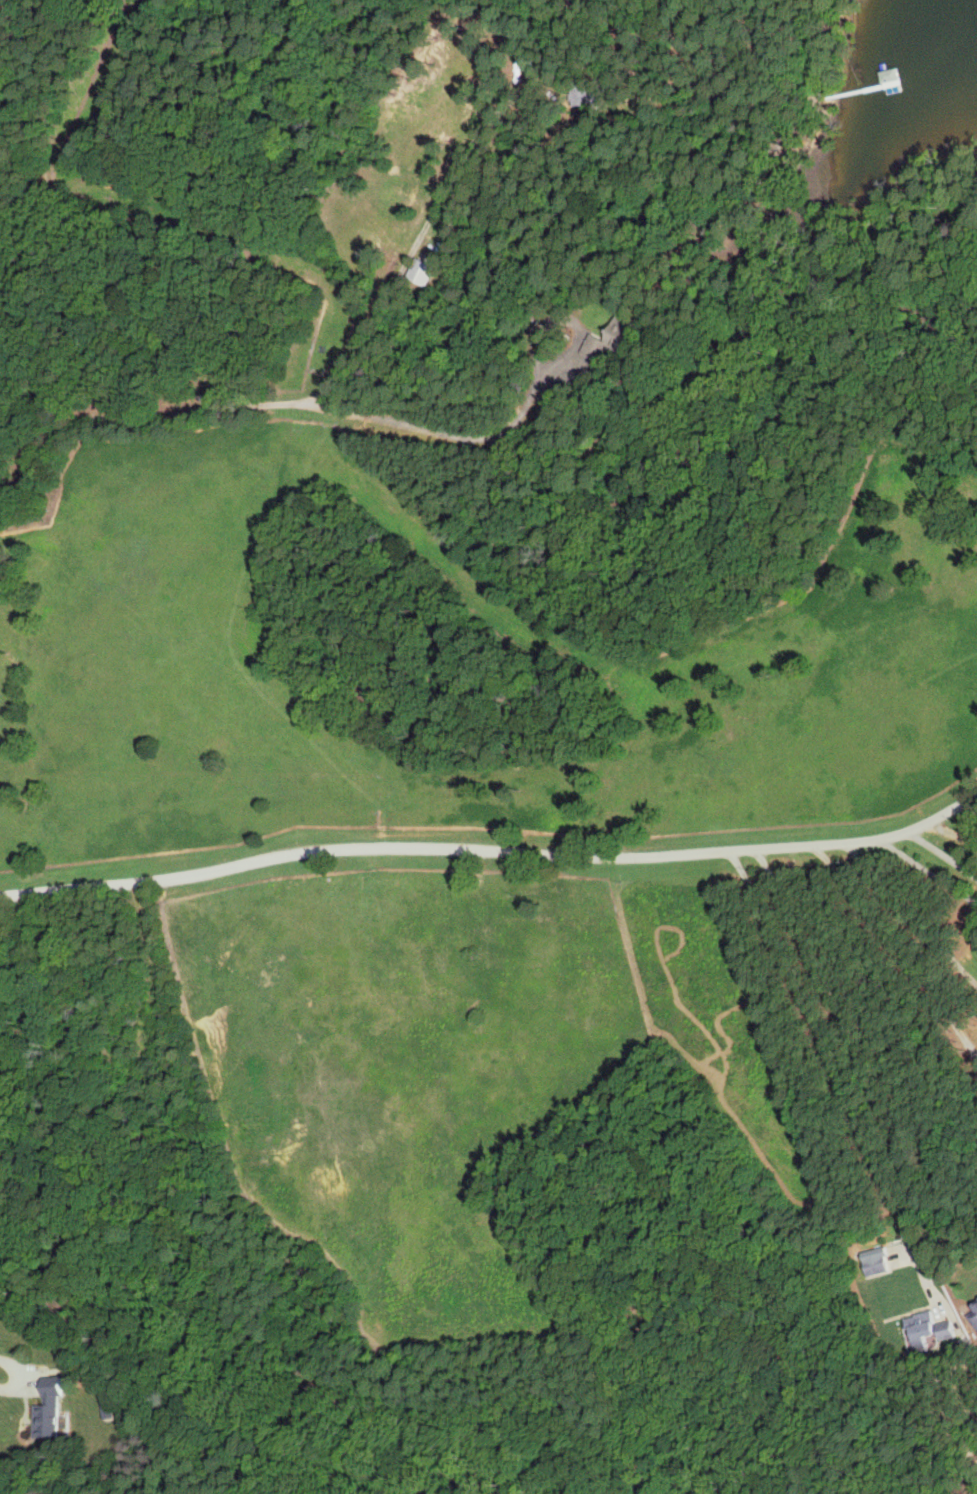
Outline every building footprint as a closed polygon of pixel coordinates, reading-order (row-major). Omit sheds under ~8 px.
[(587,86),(569,85),(568,105),(587,105),(587,86)] [(424,287),(433,267),(412,257),(403,278),(424,287)] [(605,349),(615,354),(619,345),(630,351),(641,328),(612,314),(600,340),(588,334),(579,353),(599,363),(605,349)] [(859,1261),(864,1277),(885,1271),(880,1255),(859,1261)] [(971,1309),(973,1313),(968,1316),(976,1330),(976,1304),(971,1309)] [(955,1335),(951,1319),(934,1324),(930,1310),(901,1318),(911,1354),(929,1349),(927,1343),(955,1335)] [(41,1404),(42,1437),(74,1437),(73,1414),(67,1414),(67,1395),(74,1395),(73,1376),(49,1377),(50,1404),(41,1404)]
